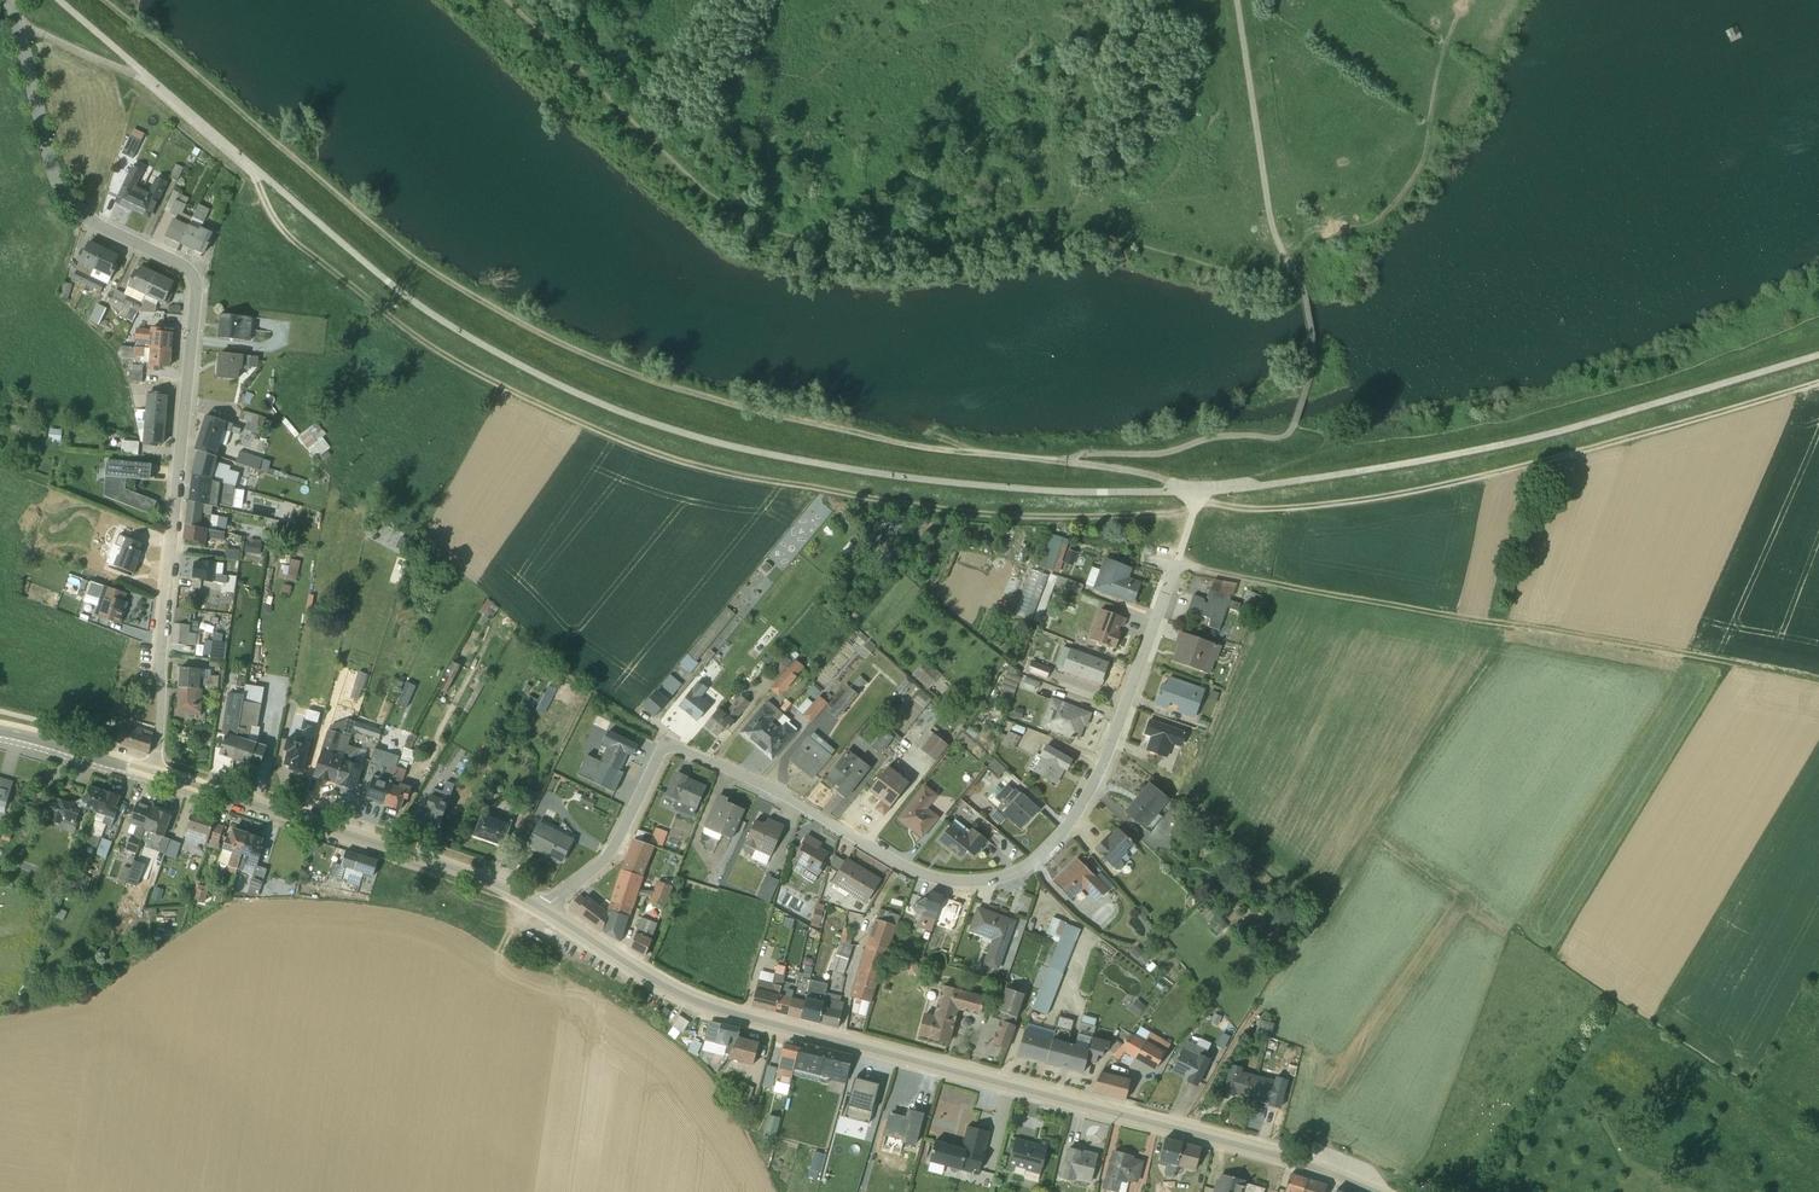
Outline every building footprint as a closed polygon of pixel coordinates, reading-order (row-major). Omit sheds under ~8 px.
[(1742,25),(1730,26),(1731,38),(1743,37),(1742,25)] [(151,146),(138,140),(129,158),(133,160),(136,160),(137,160),(137,161),(136,161),(142,164),(151,146)] [(144,168),(135,164),(118,200),(125,203),(124,206),(133,210),(142,190),(136,187),(144,168)] [(183,168),(176,165),(169,178),(177,182),(183,168)] [(142,190),(133,210),(141,214),(142,212),(150,215),(166,182),(156,177),(149,193),(142,190)] [(183,214),(189,199),(174,191),(164,211),(175,217),(165,236),(181,243),(192,218),(183,214)] [(207,208),(211,199),(204,196),(199,205),(198,205),(181,243),(204,254),(213,233),(202,228),(210,210),(207,208)] [(216,199),(211,220),(220,221),(224,201),(216,199)] [(76,271),(71,282),(75,284),(76,282),(86,286),(104,250),(89,243),(85,251),(82,250),(76,262),(79,263),(75,270),(76,271)] [(115,265),(118,257),(104,250),(86,286),(96,291),(95,294),(99,295),(105,284),(108,285),(117,266),(115,265)] [(138,312),(157,274),(141,267),(139,272),(136,270),(124,294),(116,290),(109,305),(120,312),(119,315),(133,322),(136,316),(138,312)] [(170,293),(174,282),(157,274),(138,312),(154,313),(155,314),(157,305),(159,302),(164,305),(164,304),(167,305),(173,295),(173,294),(170,293)] [(73,285),(64,283),(60,297),(72,300),(75,290),(71,289),(73,285)] [(107,308),(97,304),(89,319),(99,324),(107,308)] [(154,316),(154,313),(138,312),(136,316),(134,326),(147,327),(149,316),(154,316)] [(252,318),(221,314),(218,338),(250,341),(252,318)] [(172,351),(173,333),(164,332),(164,329),(151,328),(150,330),(137,328),(131,327),(121,346),(172,351)] [(161,368),(171,368),(172,351),(121,346),(117,354),(118,357),(134,359),(134,357),(140,358),(140,363),(148,364),(148,371),(160,372),(161,368)] [(218,353),(216,378),(239,380),(240,370),(243,370),(243,369),(249,370),(250,367),(258,368),(259,357),(218,353)] [(128,382),(142,383),(143,373),(129,372),(128,372),(128,382)] [(269,386),(261,386),(261,402),(269,403),(269,386)] [(134,410),(135,421),(166,424),(166,413),(168,413),(169,394),(147,392),(146,410),(134,410)] [(243,411),(240,420),(248,422),(246,430),(261,435),(263,427),(269,429),(272,422),(267,420),(267,418),(243,411)] [(232,425),(233,423),(227,420),(226,422),(206,415),(198,439),(218,446),(224,429),(239,435),(242,428),(232,425)] [(159,445),(164,445),(166,424),(135,421),(140,443),(143,443),(143,446),(158,447),(159,445)] [(315,457),(331,448),(317,423),(300,432),(315,457)] [(62,439),(62,428),(50,428),(50,439),(62,439)] [(122,454),(138,455),(139,442),(122,441),(121,451),(122,451),(122,454)] [(196,461),(229,470),(230,466),(216,462),(217,457),(195,450),(199,452),(196,461)] [(240,452),(236,463),(278,476),(307,485),(308,481),(267,468),(269,461),(240,452)] [(128,462),(107,460),(103,496),(152,515),(157,501),(125,489),(126,479),(150,481),(152,465),(128,462)] [(196,461),(192,474),(235,487),(239,473),(196,461)] [(217,505),(232,508),(235,487),(192,474),(189,496),(201,498),(201,503),(217,507),(217,505)] [(213,507),(189,501),(186,525),(216,530),(218,516),(212,515),(213,507)] [(186,525),(184,539),(193,541),(193,544),(206,546),(206,540),(224,542),(225,532),(186,525)] [(1069,539),(1047,533),(1038,567),(1060,573),(1069,539)] [(114,565),(134,573),(138,563),(137,562),(141,551),(139,550),(142,543),(119,535),(115,545),(122,548),(119,555),(118,555),(114,565)] [(262,545),(261,544),(261,541),(250,538),(249,542),(247,542),(246,542),(245,551),(260,554),(262,545)] [(240,550),(225,548),(224,559),(238,561),(240,550)] [(1074,563),(1076,552),(1066,550),(1064,561),(1074,563)] [(292,557),(290,565),(282,563),(279,577),(296,581),(302,559),(292,557)] [(1132,603),(1139,584),(1127,579),(1130,569),(1104,559),(1103,559),(1099,570),(1091,567),(1085,584),(1092,587),(1092,588),(1132,603)] [(202,563),(195,562),(192,578),(200,579),(200,581),(213,583),(213,582),(222,583),(221,591),(234,593),(236,576),(227,575),(227,576),(222,575),(224,563),(203,561),(202,563)] [(1030,568),(1017,612),(1032,617),(1042,585),(1041,584),(1045,572),(1030,568)] [(1057,576),(1050,574),(1032,620),(1033,621),(1039,623),(1057,576)] [(1083,586),(1057,576),(1054,585),(1080,595),(1083,586)] [(1193,595),(1187,611),(1197,615),(1199,618),(1202,617),(1208,618),(1210,622),(1208,627),(1218,631),(1226,607),(1237,611),(1239,604),(1229,601),(1230,598),(1232,598),(1237,584),(1212,580),(1206,597),(1208,600),(1207,604),(1204,603),(1204,602),(1203,599),(1193,595)] [(126,593),(91,581),(87,592),(100,597),(94,615),(120,624),(121,624),(128,603),(124,601),(126,593)] [(1259,596),(1249,591),(1240,610),(1250,615),(1259,596)] [(679,663),(690,673),(699,663),(697,661),(736,615),(726,607),(679,663)] [(1048,614),(1047,618),(1052,620),(1054,617),(1057,619),(1060,611),(1051,607),(1049,611),(1048,610),(1046,614),(1048,614)] [(188,645),(199,646),(199,645),(201,634),(197,633),(198,621),(194,621),(195,611),(175,608),(171,644),(187,646),(188,645)] [(1088,640),(1115,649),(1121,633),(1118,631),(1120,627),(1123,628),(1126,620),(1100,610),(1088,640)] [(1242,634),(1230,630),(1228,637),(1239,641),(1242,634)] [(1221,647),(1178,632),(1174,643),(1176,644),(1171,661),(1209,675),(1214,661),(1216,662),(1221,647)] [(1018,669),(981,639),(975,646),(985,655),(984,656),(1007,675),(1006,676),(1010,679),(1018,669)] [(225,659),(227,643),(213,641),(211,658),(225,659)] [(814,652),(808,646),(803,652),(808,657),(814,652)] [(1108,663),(1062,647),(1056,665),(1062,668),(1061,672),(1101,686),(1104,678),(1103,678),(1108,663)] [(701,661),(705,665),(715,653),(710,650),(701,661)] [(929,655),(913,672),(929,687),(945,670),(929,655)] [(737,693),(746,699),(750,694),(744,689),(749,683),(751,685),(770,661),(764,656),(740,685),(742,687),(737,693)] [(453,657),(438,684),(447,689),(462,662),(453,657)] [(792,661),(787,657),(773,673),(778,678),(792,661)] [(717,665),(710,660),(701,670),(713,679),(716,675),(712,672),(717,665)] [(770,689),(779,697),(801,671),(803,672),(798,678),(801,680),(808,672),(803,668),(804,667),(795,660),(770,689)] [(1050,669),(1031,662),(1027,672),(1046,680),(1050,669)] [(221,691),(224,671),(219,670),(218,676),(211,675),(211,670),(181,667),(179,688),(221,691)] [(710,678),(701,670),(694,678),(698,681),(678,706),(697,721),(710,705),(701,697),(708,689),(704,686),(710,678)] [(981,708),(999,677),(989,671),(989,672),(959,721),(965,724),(976,706),(980,709),(981,708)] [(357,672),(350,697),(359,700),(366,675),(357,672)] [(682,685),(670,674),(642,707),(654,717),(682,685)] [(825,709),(837,719),(861,690),(859,688),(861,685),(864,687),(867,683),(859,676),(850,687),(845,684),(825,709)] [(1161,684),(1153,705),(1167,710),(1169,704),(1177,707),(1175,713),(1194,719),(1204,689),(1168,677),(1165,685),(1161,684)] [(397,702),(408,706),(417,682),(406,678),(397,702)] [(1039,684),(1025,678),(1023,683),(1037,689),(1039,684)] [(548,683),(537,709),(546,713),(557,687),(548,683)] [(258,727),(264,687),(245,684),(243,701),(237,737),(239,738),(234,761),(260,768),(267,745),(258,743),(260,727),(258,727)] [(819,692),(812,686),(807,693),(814,698),(819,692)] [(180,707),(180,717),(190,717),(190,715),(201,716),(202,698),(205,698),(205,690),(179,688),(178,706),(180,707)] [(237,737),(243,694),(228,693),(221,734),(225,735),(219,755),(234,761),(239,738),(237,737)] [(797,709),(803,714),(802,716),(810,723),(828,703),(827,702),(831,698),(827,694),(823,699),(819,696),(812,703),(807,698),(797,709)] [(718,708),(703,727),(717,737),(723,729),(726,732),(750,702),(740,695),(725,714),(718,708)] [(1051,698),(1039,727),(1078,742),(1084,727),(1086,728),(1091,713),(1051,698)] [(791,703),(787,700),(780,708),(784,712),(791,703)] [(756,747),(784,714),(768,701),(764,705),(763,704),(739,733),(756,747)] [(1014,708),(1014,718),(1022,719),(1023,709),(1014,708)] [(309,756),(317,729),(318,723),(317,722),(320,713),(307,709),(304,719),(304,718),(301,729),(304,730),(301,740),(287,737),(283,752),(287,753),(284,764),(290,766),(289,770),(302,774),(308,755),(309,756)] [(791,720),(784,714),(756,747),(772,761),(799,730),(789,721),(791,720)] [(335,784),(356,722),(347,719),(330,726),(329,730),(328,730),(313,777),(335,784)] [(1149,737),(1145,751),(1167,758),(1172,745),(1180,748),(1186,732),(1148,719),(1143,735),(1149,737)] [(1025,729),(1004,720),(1002,726),(1011,729),(1011,730),(1023,735),(1025,729)] [(380,735),(382,730),(356,721),(353,731),(378,739),(380,735)] [(121,727),(117,741),(149,752),(152,739),(153,732),(131,725),(130,730),(121,727)] [(101,727),(99,734),(109,736),(111,730),(101,727)] [(978,734),(969,727),(966,731),(974,739),(978,734)] [(883,731),(871,747),(881,754),(893,739),(898,742),(901,738),(887,728),(884,731),(883,731)] [(936,759),(951,742),(935,729),(920,746),(936,759)] [(587,755),(577,775),(614,792),(637,745),(608,731),(601,746),(606,748),(599,761),(587,755)] [(831,755),(835,750),(813,732),(809,737),(808,736),(788,760),(812,780),(832,756),(831,755)] [(410,749),(417,736),(410,733),(403,748),(400,755),(383,805),(400,811),(404,799),(408,800),(411,787),(402,784),(408,764),(411,765),(415,752),(410,749)] [(366,750),(349,745),(335,784),(355,791),(363,767),(362,766),(366,750)] [(1033,772),(1056,785),(1064,771),(1066,772),(1072,760),(1045,745),(1039,757),(1041,758),(1033,772)] [(400,755),(383,750),(374,748),(369,765),(375,767),(364,799),(383,805),(400,755)] [(871,768),(847,749),(825,777),(839,788),(836,791),(846,799),(871,768)] [(196,761),(207,760),(206,751),(196,752),(196,761)] [(1006,769),(994,758),(987,767),(999,778),(1006,769)] [(873,809),(884,817),(910,784),(886,766),(867,791),(879,801),(873,809)] [(688,777),(675,771),(665,796),(676,801),(673,809),(692,817),(706,786),(688,778),(688,777)] [(1019,784),(1009,776),(1005,780),(1015,789),(1019,784)] [(4,813),(13,782),(0,778),(0,811),(4,813)] [(429,807),(425,818),(440,823),(454,784),(446,781),(442,791),(433,788),(427,807),(429,807)] [(1170,800),(1148,782),(1123,812),(1144,830),(1145,829),(1149,832),(1162,817),(1158,814),(1170,800)] [(938,795),(923,784),(896,819),(922,839),(939,817),(928,809),(938,795)] [(1031,819),(1040,810),(1021,793),(1020,793),(1015,789),(1014,790),(1007,784),(994,798),(1000,804),(990,816),(1000,825),(1007,819),(1020,830),(1031,819)] [(523,788),(516,785),(512,792),(520,796),(523,788)] [(95,812),(103,791),(90,786),(87,795),(82,797),(82,798),(76,801),(75,801),(70,803),(55,798),(47,820),(60,825),(62,820),(75,824),(80,813),(85,814),(87,810),(95,812)] [(536,793),(526,789),(520,803),(530,807),(536,793)] [(117,807),(121,797),(103,791),(95,812),(83,843),(97,849),(106,825),(111,827),(114,819),(115,820),(119,808),(117,807)] [(746,823),(749,816),(743,813),(745,810),(727,802),(728,798),(718,794),(711,810),(703,826),(703,833),(719,840),(721,835),(731,840),(740,820),(746,823)] [(153,808),(137,802),(129,824),(136,827),(133,835),(131,835),(125,850),(136,854),(141,841),(153,808)] [(164,837),(172,815),(153,808),(141,841),(158,847),(156,851),(165,854),(170,839),(164,837)] [(482,815),(475,835),(501,844),(509,818),(492,812),(490,817),(482,815)] [(214,822),(191,815),(184,837),(207,844),(214,822)] [(559,828),(541,818),(528,845),(561,862),(573,840),(557,832),(559,828)] [(784,825),(767,818),(765,822),(761,823),(755,820),(743,848),(744,853),(749,854),(753,853),(751,858),(766,865),(770,856),(770,857),(784,825)] [(208,847),(218,850),(219,850),(220,847),(218,844),(224,826),(214,822),(208,841),(210,842),(208,847)] [(950,825),(937,842),(959,859),(966,851),(974,857),(987,840),(971,828),(965,836),(950,825)] [(249,834),(232,828),(229,837),(227,837),(218,862),(228,866),(226,871),(235,874),(237,869),(249,834)] [(650,842),(662,846),(667,832),(656,828),(650,842)] [(1134,847),(1117,828),(1106,839),(1105,838),(1094,849),(1115,870),(1119,870),(1122,866),(1122,863),(1120,860),(1127,853),(1131,851),(1133,848),(1134,847)] [(634,839),(641,841),(645,832),(638,830),(634,839)] [(259,837),(249,834),(237,869),(242,870),(244,864),(255,868),(251,881),(262,884),(266,873),(265,872),(266,869),(258,866),(262,849),(260,848),(263,839),(259,837)] [(792,868),(804,875),(802,877),(814,884),(826,863),(823,861),(828,853),(820,847),(822,843),(806,834),(797,850),(799,851),(794,858),(793,858),(791,861),(793,862),(792,864),(794,865),(792,868)] [(102,838),(96,854),(106,857),(112,842),(102,838)] [(164,855),(176,859),(181,843),(170,839),(165,854),(164,855)] [(643,875),(655,846),(634,839),(621,870),(609,910),(629,916),(643,875)] [(334,862),(329,878),(338,878),(358,884),(360,882),(363,873),(373,877),(378,861),(346,851),(342,864),(334,862)] [(845,862),(834,855),(830,868),(838,873),(831,883),(865,904),(866,902),(870,904),(879,888),(876,886),(879,879),(846,859),(845,862)] [(1077,859),(1053,882),(1070,900),(1082,888),(1096,902),(1113,886),(1101,874),(1097,878),(1077,859)] [(70,867),(60,863),(53,881),(63,884),(70,867)] [(130,869),(124,866),(119,880),(125,882),(130,869)] [(70,886),(69,889),(72,890),(73,887),(84,891),(90,877),(74,871),(68,885),(70,886)] [(780,881),(767,875),(757,897),(770,903),(780,881)] [(672,886),(673,881),(665,878),(664,882),(657,880),(649,901),(664,908),(673,887),(672,886)] [(198,883),(195,900),(206,902),(208,884),(198,883)] [(922,913),(917,928),(930,932),(943,897),(930,892),(927,899),(925,898),(912,906),(918,915),(922,913)] [(579,895),(569,906),(602,931),(620,941),(629,916),(609,910),(608,911),(586,897),(584,900),(579,895)] [(650,903),(643,907),(646,913),(653,909),(650,903)] [(824,906),(815,904),(810,926),(819,927),(820,922),(823,923),(825,911),(823,910),(824,906)] [(1202,914),(1220,931),(1228,924),(1210,907),(1202,914)] [(886,957),(899,915),(897,914),(879,909),(876,920),(874,920),(865,950),(886,957)] [(1014,922),(978,909),(969,933),(991,940),(982,965),(997,971),(1014,922)] [(645,956),(657,924),(641,917),(630,947),(645,956)] [(1065,923),(1065,922),(1052,917),(1045,933),(1045,934),(1058,939),(1057,941),(1039,989),(1031,1009),(1046,1015),(1080,929),(1079,929),(1065,923)] [(843,928),(839,941),(850,944),(854,930),(843,928)] [(1039,989),(1057,941),(1052,940),(1043,965),(1040,965),(1032,986),(1039,989)] [(852,945),(839,941),(830,969),(843,974),(852,945)] [(892,941),(890,947),(907,952),(910,944),(905,942),(902,944),(892,941)] [(1138,944),(1131,950),(1142,963),(1149,957),(1138,944)] [(871,1003),(886,957),(865,950),(850,997),(856,999),(855,1003),(863,1006),(865,1001),(871,1003)] [(903,964),(909,976),(920,971),(915,959),(903,964)] [(761,970),(752,1006),(775,1011),(783,980),(786,967),(777,964),(774,974),(761,970)] [(810,980),(811,974),(799,971),(795,983),(787,1015),(800,1018),(810,980)] [(775,1011),(787,1015),(795,983),(783,980),(775,1011)] [(827,984),(810,980),(800,1018),(819,1023),(825,992),(827,984)] [(980,1016),(985,996),(942,985),(933,1015),(923,1013),(917,1036),(949,1045),(958,1011),(980,1016)] [(1025,995),(1005,988),(997,1011),(1003,1014),(1001,1020),(999,1019),(991,1043),(1007,1050),(1016,1026),(1014,1024),(1025,995)] [(819,1023),(838,1028),(843,1002),(840,1001),(841,996),(839,995),(838,997),(835,997),(835,995),(838,995),(825,992),(819,1023)] [(1129,1010),(1140,1015),(1146,1003),(1135,997),(1129,1010)] [(1214,1013),(1211,1022),(1218,1025),(1221,1016),(1214,1013)] [(679,1015),(671,1026),(682,1033),(689,1022),(679,1015)] [(1080,1022),(1074,1045),(1067,1043),(1073,1020),(1058,1016),(1054,1030),(1046,1062),(1061,1066),(1068,1068),(1083,1072),(1086,1061),(1095,1063),(1097,1056),(1102,1058),(1104,1048),(1108,1049),(1110,1038),(1109,1038),(1102,1036),(1101,1039),(1092,1037),(1095,1026),(1094,1026),(1096,1018),(1084,1015),(1082,1023),(1080,1022)] [(1272,1030),(1275,1019),(1259,1016),(1257,1027),(1272,1030)] [(705,1041),(703,1051),(723,1056),(724,1053),(729,1054),(738,1039),(738,1037),(740,1028),(716,1022),(715,1025),(709,1024),(704,1040),(705,1041)] [(1024,1031),(1017,1054),(1027,1057),(1028,1056),(1032,1057),(1040,1027),(1027,1023),(1024,1031)] [(1054,1030),(1040,1027),(1032,1057),(1037,1058),(1037,1059),(1046,1062),(1054,1030)] [(1119,1048),(1112,1056),(1118,1060),(1124,1053),(1134,1058),(1133,1059),(1154,1071),(1170,1044),(1149,1032),(1144,1041),(1132,1034),(1120,1048),(1119,1048)] [(1230,1037),(1222,1033),(1216,1046),(1223,1050),(1230,1037)] [(727,1058),(752,1065),(758,1042),(738,1037),(738,1039),(729,1054),(727,1058)] [(1210,1044),(1199,1039),(1196,1045),(1186,1040),(1170,1074),(1185,1081),(1197,1087),(1210,1059),(1204,1056),(1210,1044)] [(688,1051),(697,1055),(702,1044),(693,1040),(688,1051)] [(792,1075),(818,1081),(828,1084),(829,1080),(845,1084),(852,1057),(852,1056),(826,1050),(799,1043),(797,1048),(792,1075)] [(797,1048),(784,1045),(773,1092),(787,1095),(792,1075),(797,1048)] [(1229,1064),(1222,1092),(1233,1096),(1233,1095),(1252,1100),(1258,1076),(1241,1071),(1242,1067),(1237,1066),(1238,1063),(1231,1061),(1230,1064),(1229,1064)] [(767,1065),(762,1086),(771,1088),(776,1068),(767,1065)] [(1101,1072),(1090,1091),(1125,1100),(1130,1079),(1101,1072)] [(1258,1076),(1252,1100),(1269,1104),(1268,1105),(1278,1108),(1279,1106),(1286,1107),(1294,1077),(1286,1074),(1284,1079),(1275,1076),(1274,1080),(1258,1076)] [(854,1080),(844,1117),(868,1124),(879,1084),(869,1081),(869,1083),(854,1080)] [(748,1106),(754,1087),(743,1083),(736,1102),(748,1106)] [(890,1114),(885,1136),(901,1140),(901,1143),(914,1146),(922,1114),(909,1111),(908,1111),(906,1118),(890,1114)] [(765,1131),(778,1133),(781,1114),(768,1112),(765,1131)] [(934,1140),(929,1162),(927,1170),(941,1174),(944,1166),(950,1167),(950,1168),(952,1169),(952,1172),(955,1173),(956,1170),(958,1171),(959,1170),(971,1173),(972,1169),(979,1171),(989,1132),(967,1126),(961,1148),(947,1144),(947,1143),(934,1140)] [(1007,1169),(1014,1171),(1014,1172),(1023,1175),(1025,1171),(1040,1175),(1048,1142),(1040,1140),(1038,1144),(1015,1138),(1007,1169)] [(1158,1160),(1157,1164),(1165,1166),(1163,1173),(1165,1173),(1165,1175),(1173,1177),(1176,1166),(1195,1170),(1201,1148),(1164,1139),(1159,1160),(1158,1160)] [(1067,1148),(1059,1178),(1073,1182),(1074,1180),(1090,1184),(1097,1154),(1082,1150),(1082,1151),(1067,1148)] [(814,1150),(811,1168),(822,1170),(825,1151),(814,1150)] [(1143,1161),(1133,1158),(1134,1156),(1111,1150),(1101,1189),(1111,1191),(1125,1191),(1128,1181),(1137,1184),(1143,1161)] [(1244,1180),(1219,1173),(1217,1179),(1216,1179),(1212,1191),(1241,1191),(1245,1180),(1244,1180)] [(1284,1191),(1303,1191),(1307,1180),(1290,1174),(1284,1191)] [(1326,1185),(1307,1180),(1303,1191),(1324,1191),(1326,1185)] [(1242,1191),(1263,1191),(1264,1188),(1244,1183),(1242,1191)]
